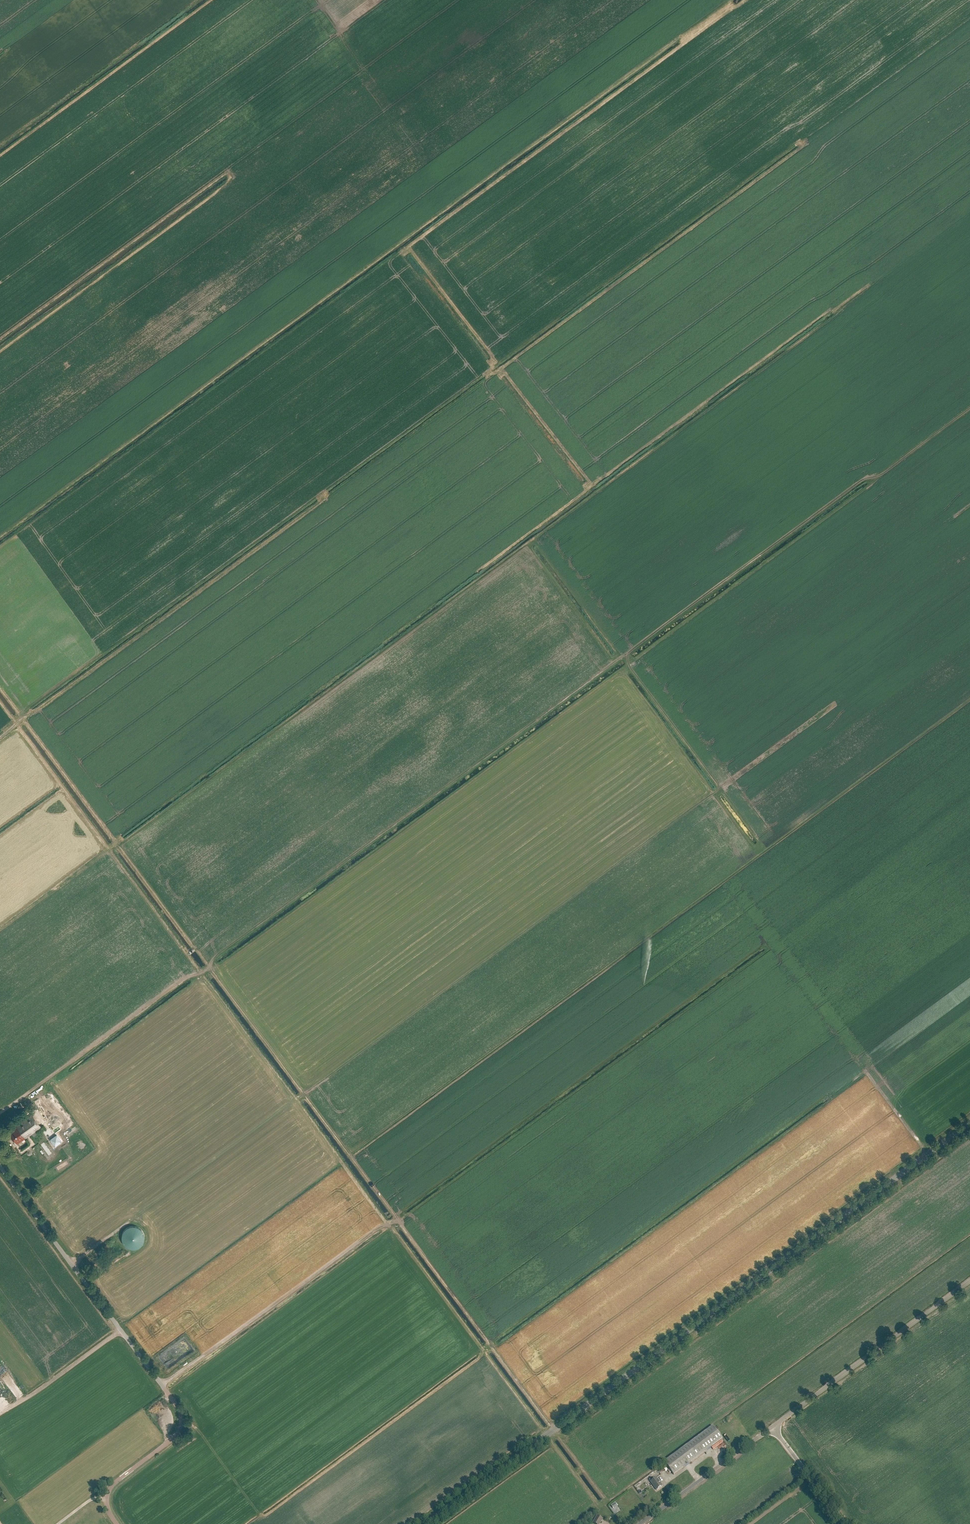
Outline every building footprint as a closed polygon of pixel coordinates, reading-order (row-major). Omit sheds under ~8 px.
[(16,1126),(17,1127),(13,1130),(14,1131),(9,1134),(17,1145),(41,1127),(32,1115),(16,1126)] [(50,1139),(55,1146),(62,1141),(58,1136),(56,1134),(50,1139)] [(139,1228),(137,1226),(135,1226),(133,1226),(130,1226),(128,1227),(127,1228),(126,1228),(125,1229),(124,1230),(123,1231),(122,1233),(121,1236),(121,1238),(122,1240),(122,1242),(123,1244),(125,1246),(127,1248),(130,1249),(132,1250),(135,1249),(137,1249),(139,1248),(141,1247),(143,1245),(144,1242),(145,1240),(145,1237),(144,1234),(143,1231),(142,1230),(140,1229),(139,1228)] [(665,1462),(674,1475),(723,1439),(713,1426),(665,1462)] [(652,1477),(650,1479),(656,1490),(662,1486),(657,1478),(654,1480),(652,1477)] [(603,1519),(597,1515),(593,1523),(595,1523),(600,1523),(603,1519)]
